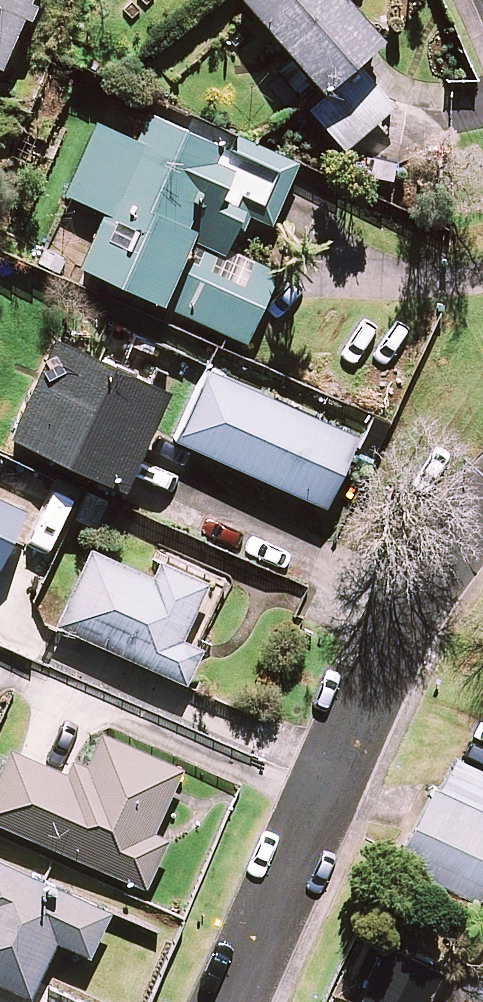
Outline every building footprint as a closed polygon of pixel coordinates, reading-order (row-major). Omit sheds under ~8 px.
[(3,69),(33,0),(0,0),(0,68),(3,69)] [(352,0),(243,0),(326,97),(310,110),(344,150),(394,108),(358,65),(386,40),(352,0)] [(228,251),(242,220),(273,234),(306,162),(244,134),(235,154),(151,116),(140,141),(101,123),(68,196),(105,213),(80,268),(247,343),(278,273),(228,251)] [(108,364),(56,340),(11,437),(125,491),(170,394),(131,376),(142,351),(119,341),(108,364)] [(358,439),(210,372),(178,441),(326,508),(358,439)] [(0,568),(25,512),(0,501),(0,567),(0,568)] [(153,579),(94,552),(60,628),(187,685),(203,650),(183,641),(210,581),(162,560),(153,579)] [(96,731),(74,780),(12,752),(0,780),(0,825),(147,890),(169,841),(154,835),(183,769),(96,731)] [(471,754),(482,761),(482,734),(471,754)] [(459,761),(402,866),(478,907),(482,898),(482,774),(459,761)] [(0,865),(0,984),(31,999),(58,942),(90,957),(109,916),(0,865)]
